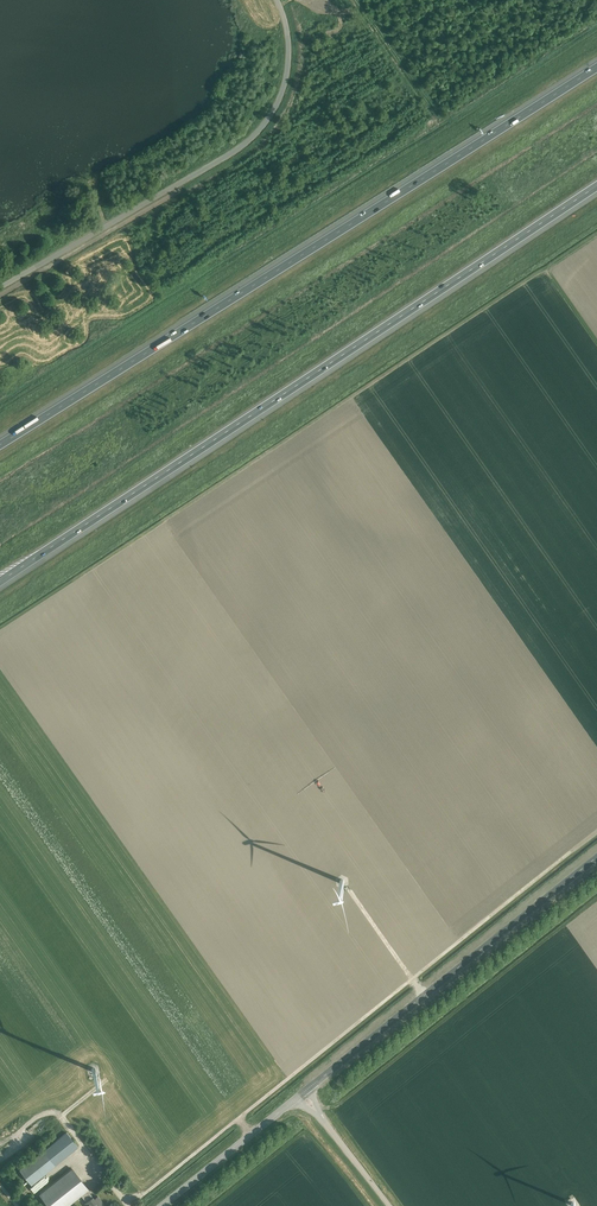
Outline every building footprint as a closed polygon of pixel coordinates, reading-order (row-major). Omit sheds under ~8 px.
[(491,129),(477,137),(479,141),(493,132),(491,129)] [(67,1133),(20,1169),(31,1184),(78,1147),(67,1133)] [(40,1194),(49,1205),(68,1205),(81,1196),(87,1191),(88,1190),(71,1169),(40,1194)] [(87,1205),(102,1205),(103,1205),(100,1202),(101,1201),(97,1196),(93,1199),(92,1198),(93,1197),(87,1191),(81,1196),(87,1204),(86,1204),(87,1205)]
